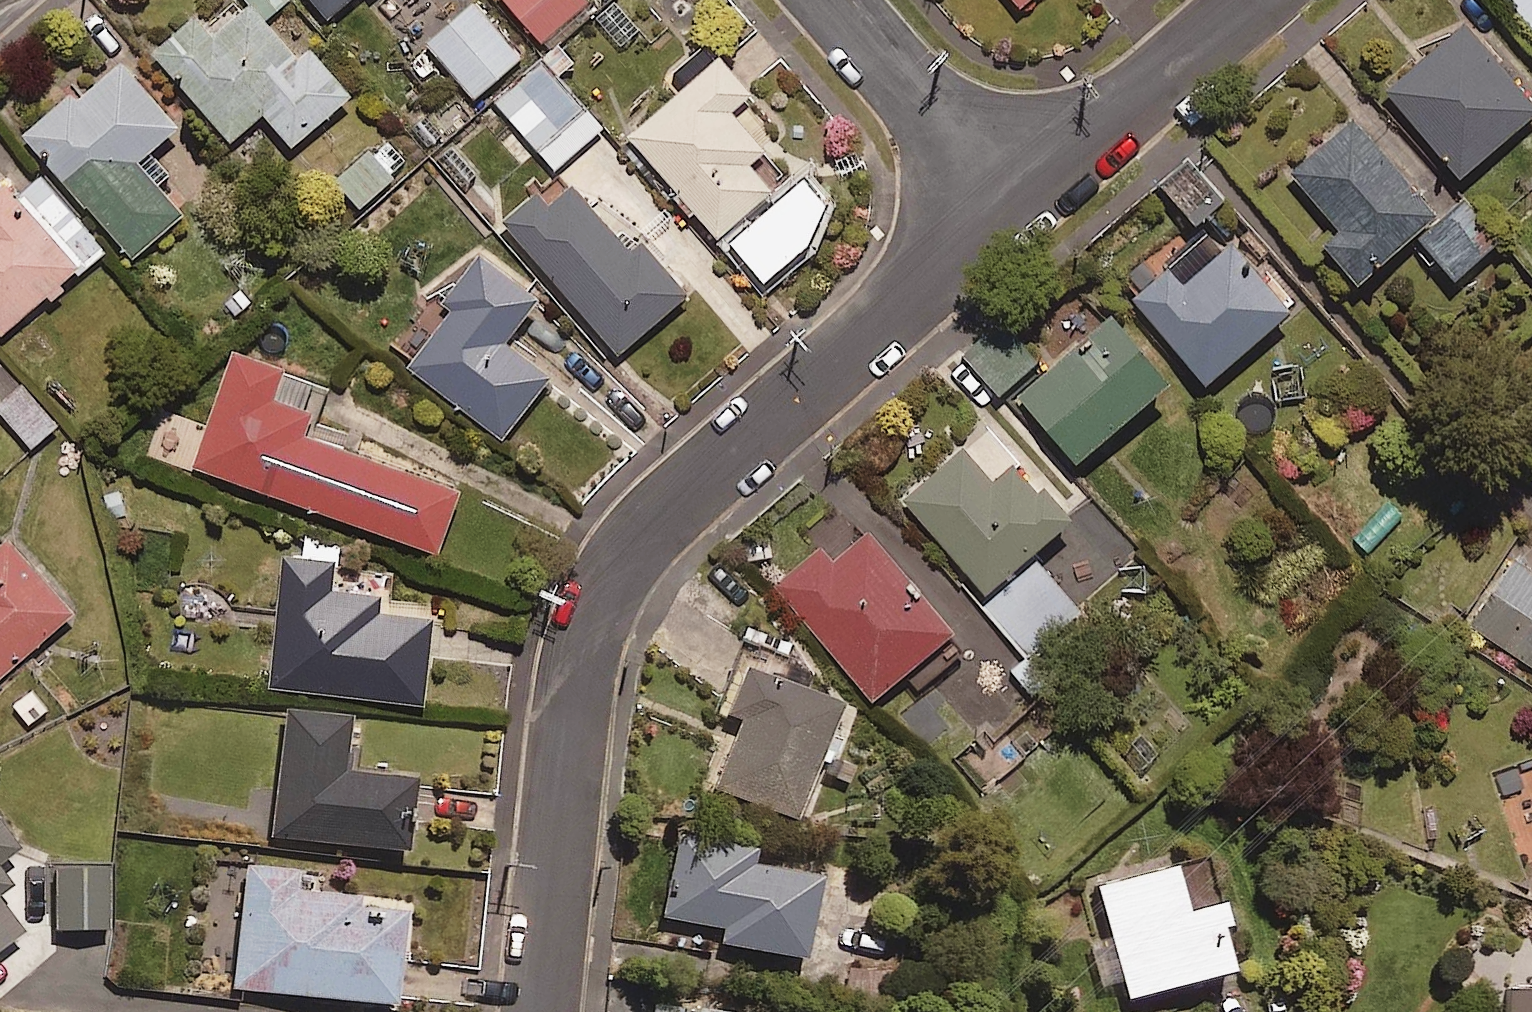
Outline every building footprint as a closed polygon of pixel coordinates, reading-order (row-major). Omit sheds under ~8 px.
[(248,0),(239,0),(209,27),(193,9),(150,47),(228,134),(260,106),(289,139),(347,86),(306,40),(293,51),(248,0)] [(324,11),(337,0),(315,0),(324,11)] [(475,0),(468,0),(425,38),(472,92),(519,50),(475,0)] [(540,37),(581,0),(507,0),(540,37)] [(1531,22),(1531,0),(1513,0),(1531,22)] [(1463,16),(1385,82),(1457,167),(1531,104),(1531,98),(1463,16)] [(574,59),(557,41),(493,99),(553,165),(600,122),(558,74),(574,59)] [(715,231),(771,181),(748,156),(770,136),(751,115),(745,120),(729,101),(748,85),(715,49),(624,130),(715,231)] [(175,117),(119,51),(26,130),(129,251),(180,207),(154,177),(165,168),(144,144),(175,117)] [(1433,207),(1351,112),(1289,165),(1338,221),(1322,235),(1355,274),(1433,207)] [(404,159),(385,137),(375,145),(371,140),(332,174),(355,201),(404,159)] [(1225,193),(1194,155),(1164,180),(1194,218),(1225,193)] [(45,288),(53,297),(69,282),(62,274),(99,242),(40,174),(15,196),(0,179),(0,327),(45,288)] [(626,246),(566,178),(544,197),(534,186),(500,216),(615,347),(683,288),(637,236),(626,246)] [(1484,245),(1451,206),(1418,233),(1452,272),(1484,245)] [(1219,259),(1192,229),(1126,288),(1203,376),(1289,300),(1238,242),(1219,259)] [(534,291),(473,245),(423,311),(435,320),(405,360),(499,432),(547,370),(501,335),(534,291)] [(1165,370),(1108,307),(1016,389),(1074,453),(1165,370)] [(1037,351),(1004,317),(964,355),(997,389),(1037,351)] [(279,367),(281,361),(229,343),(188,460),(433,545),(456,479),(309,429),(324,386),(279,367)] [(18,378),(0,395),(0,409),(29,442),(55,419),(18,378)] [(1011,446),(984,470),(960,443),(902,494),(983,585),(1068,510),(1011,446)] [(948,624),(864,527),(833,555),(821,541),(774,582),(869,692),(948,624)] [(2,532),(0,534),(0,671),(70,606),(2,532)] [(338,540),(300,538),(299,552),(278,551),(270,684),(424,693),(429,601),(386,599),(388,569),(339,566),(338,540)] [(1465,620),(1531,665),(1531,562),(1513,549),(1465,620)] [(1078,607),(1039,563),(987,608),(1025,652),(1078,607)] [(786,653),(747,639),(721,711),(736,717),(711,786),(791,815),(834,697),(777,677),(786,653)] [(342,710),(280,705),(269,834),(401,845),(408,772),(337,766),(342,710)] [(0,830),(0,851),(10,844),(0,830)] [(744,841),(673,833),(663,918),(722,925),(721,939),(803,948),(812,864),(742,857),(744,841)] [(291,865),(240,861),(230,985),(388,998),(397,895),(289,886),(291,865)] [(1214,920),(1222,918),(1215,893),(1183,902),(1172,861),(1094,883),(1125,995),(1227,966),(1214,920)] [(106,862),(51,862),(51,926),(106,925),(106,862)] [(17,929),(0,906),(0,941),(17,929)] [(1500,981),(1501,1011),(1531,1011),(1531,980),(1500,981)] [(649,1000),(648,1011),(744,1011),(745,1006),(649,1000)]
